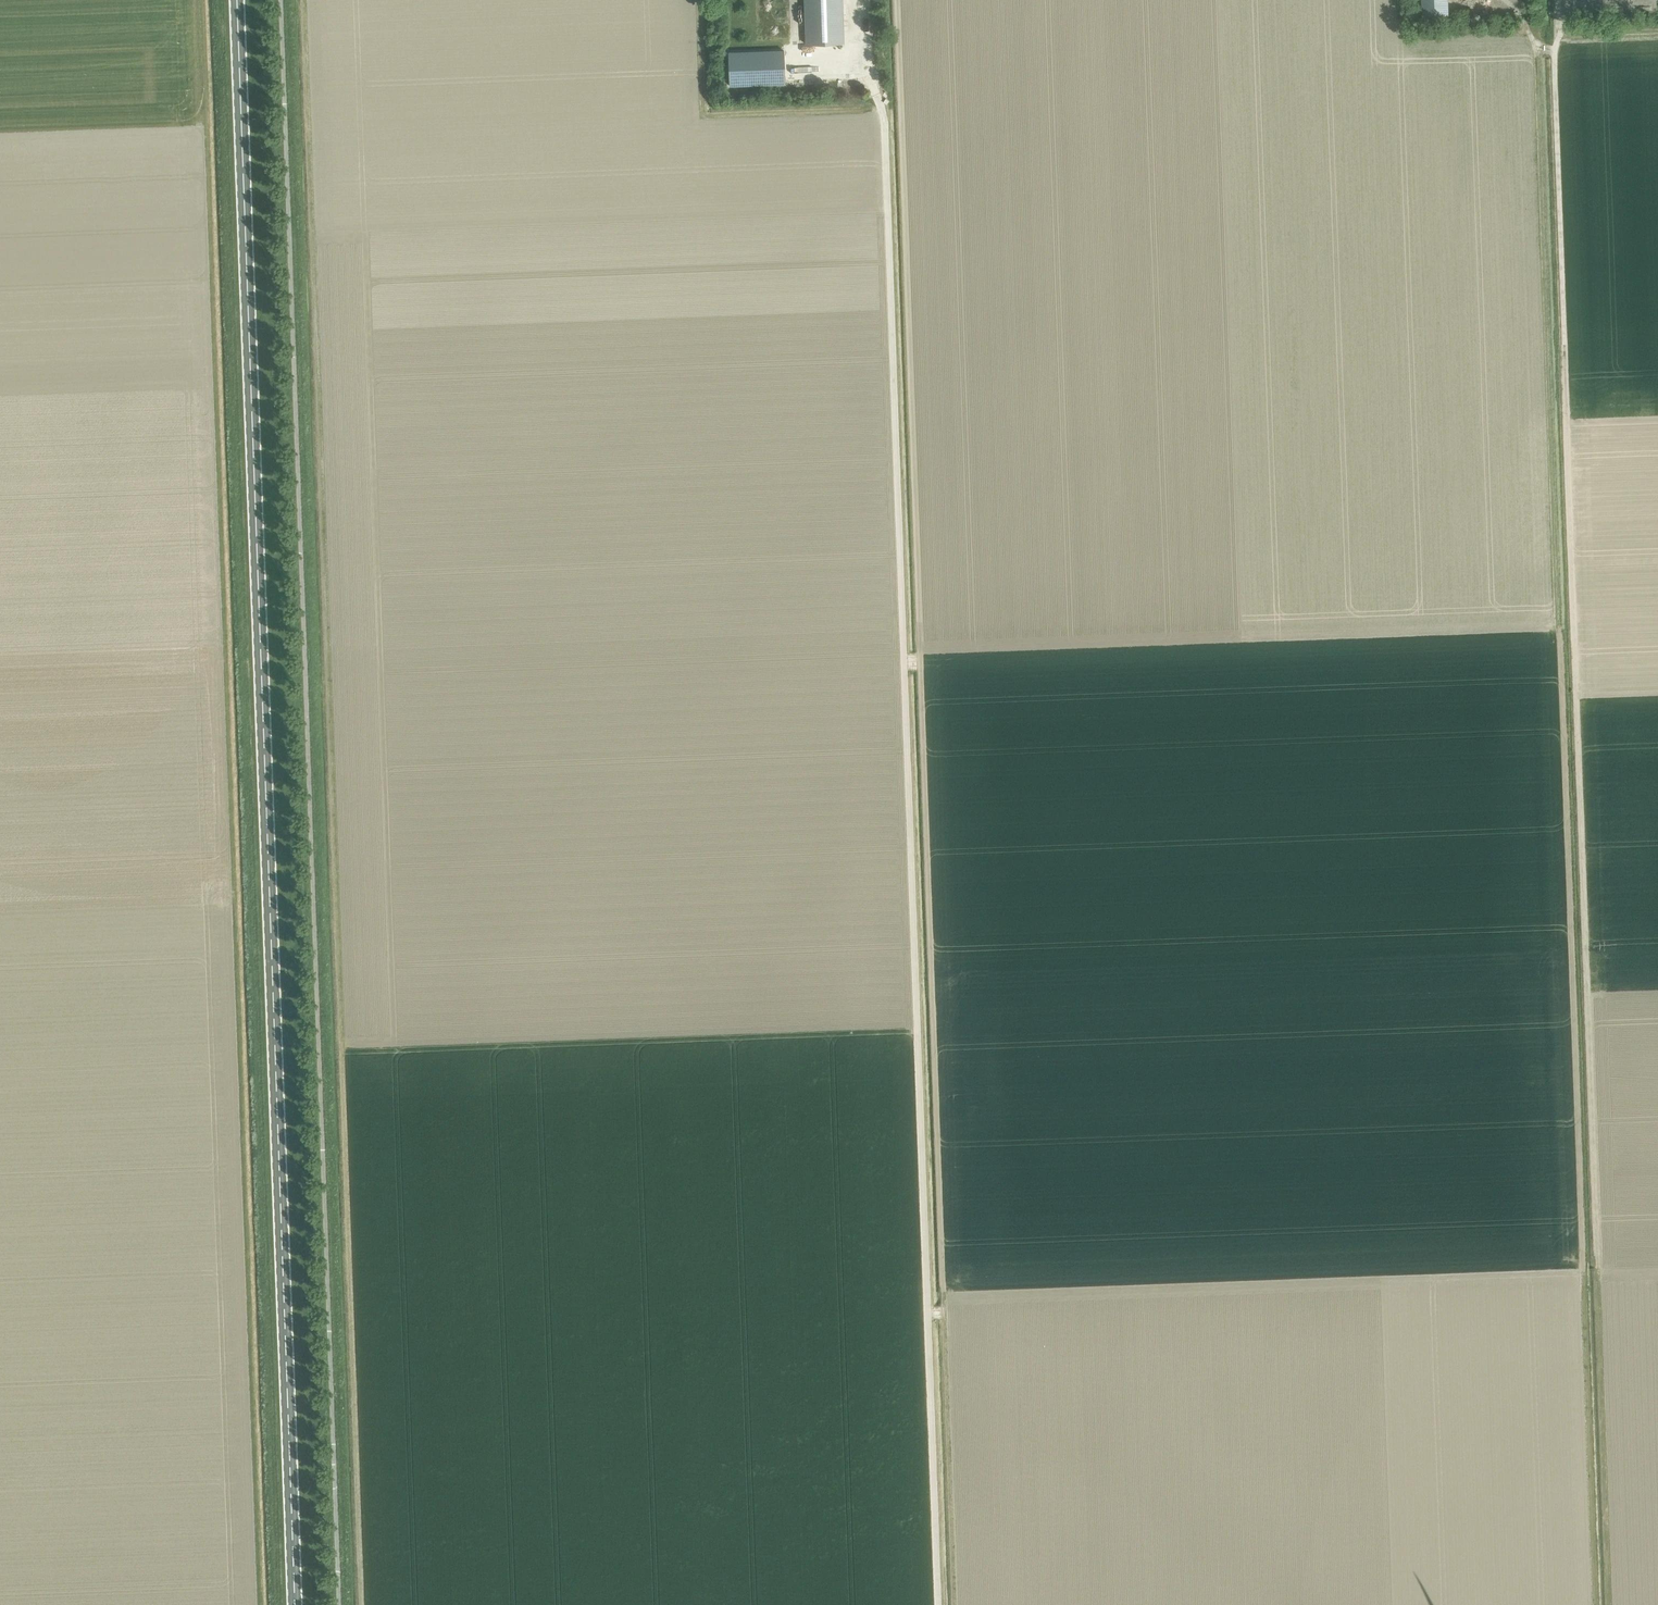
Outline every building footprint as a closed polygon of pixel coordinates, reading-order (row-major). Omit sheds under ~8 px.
[(842,0),(804,0),(806,43),(843,42),(842,0)] [(1422,18),(1449,17),(1448,0),(1422,0),(1422,18)] [(728,52),(729,85),(785,83),(784,50),(728,52)]
